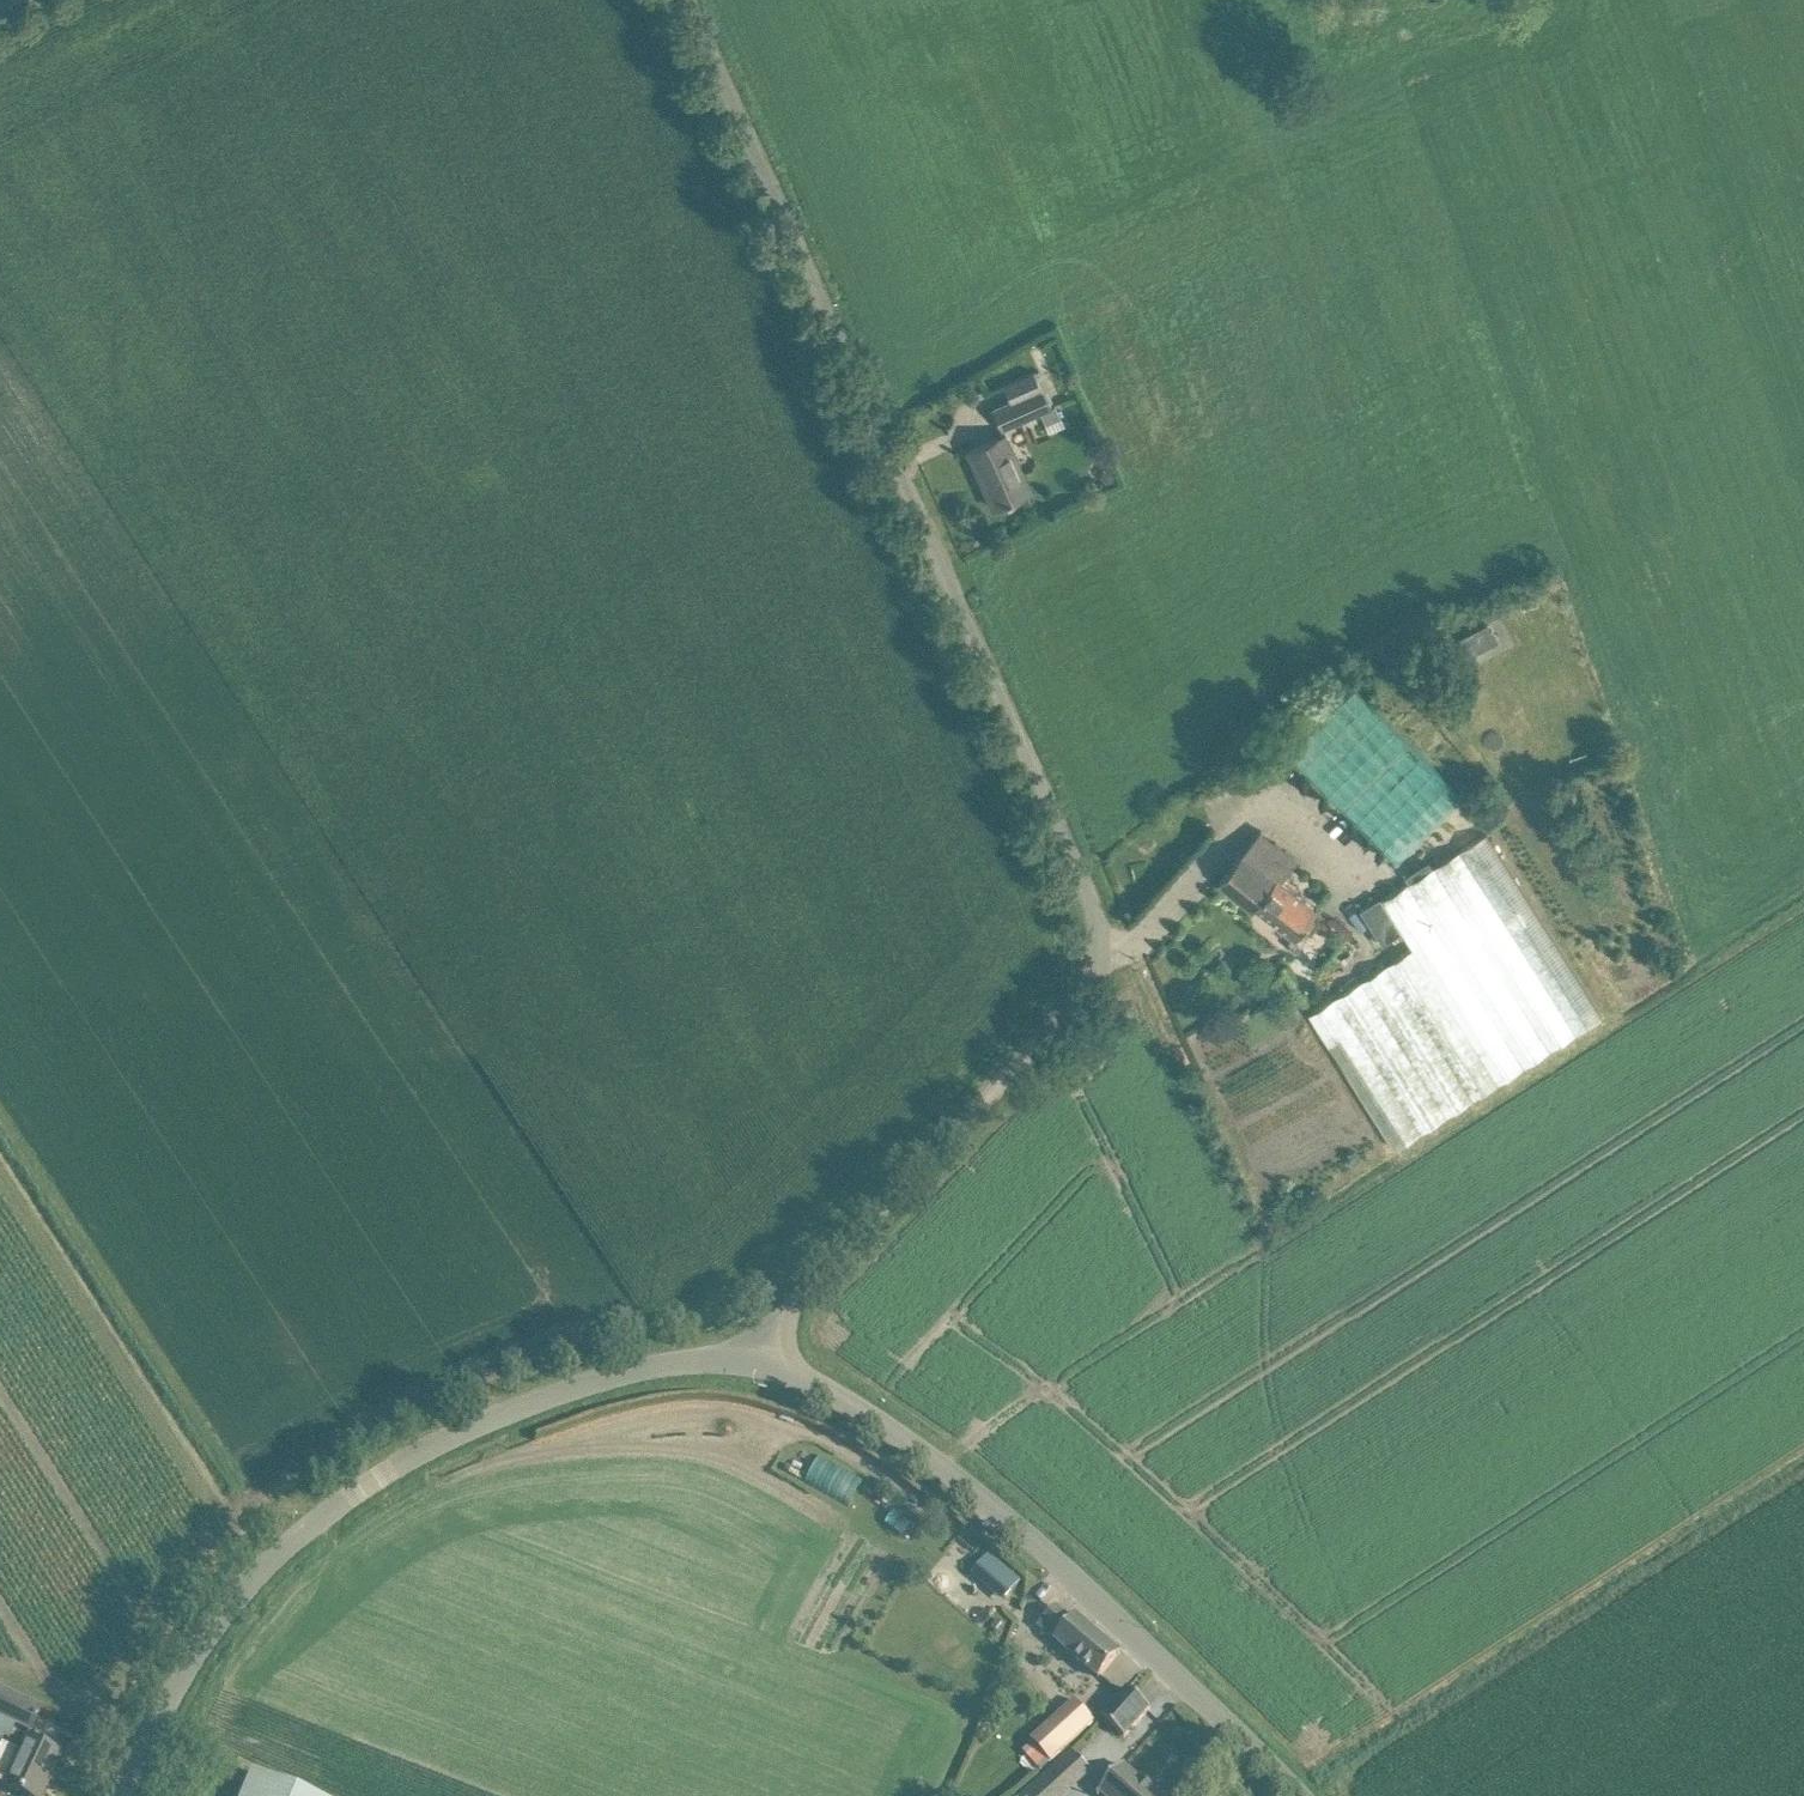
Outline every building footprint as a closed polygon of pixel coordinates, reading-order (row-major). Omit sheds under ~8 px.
[(1048,406),(1032,371),(1002,385),(1009,400),(991,408),(1001,428),(1048,406)] [(1055,405),(1041,412),(1050,429),(1063,423),(1055,405)] [(1005,432),(988,440),(966,450),(992,507),(1031,489),(1005,432)] [(1470,656),(1488,646),(1479,628),(1461,637),(1470,656)] [(1395,862),(1463,796),(1357,687),(1289,753),(1395,862)] [(1298,859),(1280,845),(1260,829),(1219,882),(1254,909),(1257,905),(1296,936),(1312,917),(1319,908),(1282,880),(1298,859)] [(1394,1146),(1601,1016),(1486,833),(1381,898),(1390,912),(1377,920),(1387,936),(1400,928),(1411,947),(1310,1011),(1394,1146)] [(1419,854),(1433,861),(1440,847),(1425,840),(1419,854)] [(893,1512),(884,1524),(902,1536),(910,1524),(893,1512)] [(1056,1608),(1043,1622),(1059,1636),(1055,1641),(1099,1678),(1117,1655),(1118,1655),(1119,1654),(1076,1617),(1072,1622),(1056,1608)] [(1150,1710),(1128,1690),(1102,1718),(1125,1738),(1150,1710)] [(19,1699),(0,1691),(0,1717),(30,1731),(40,1709),(19,1699)] [(1076,1702),(1033,1741),(1052,1762),(1095,1724),(1076,1702)] [(39,1745),(25,1739),(19,1753),(2,1745),(0,1749),(0,1786),(22,1795),(42,1795),(61,1755),(39,1745)] [(1024,1795),(1044,1795),(1042,1795),(1078,1760),(1070,1752),(1024,1795)] [(1108,1784),(1099,1793),(1101,1794),(1103,1795),(1157,1795),(1155,1794),(1156,1793),(1141,1780),(1140,1781),(1124,1766),(1108,1784)] [(251,1773),(241,1795),(307,1795),(251,1773)]
